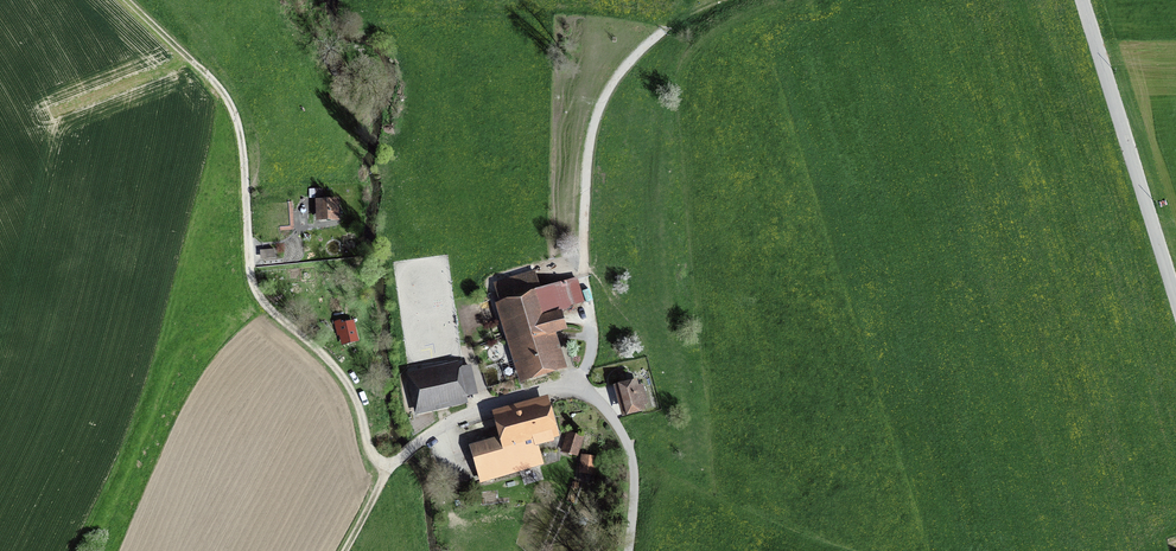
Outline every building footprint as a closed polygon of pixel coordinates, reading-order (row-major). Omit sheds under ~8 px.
[(339,199),(318,200),(319,225),(340,224),(339,199)] [(498,298),(520,384),(568,372),(558,333),(571,330),(566,311),(577,308),(570,280),(498,298)] [(341,345),(361,340),(355,317),(336,322),(341,345)] [(465,359),(406,370),(414,415),(473,404),(465,359)] [(646,374),(611,383),(621,420),(656,411),(646,374)] [(471,436),(484,484),(546,467),(540,445),(563,439),(551,396),(494,411),(499,428),(471,436)] [(577,455),(582,435),(569,432),(565,452),(577,455)] [(594,474),(597,459),(583,457),(581,472),(594,474)]
